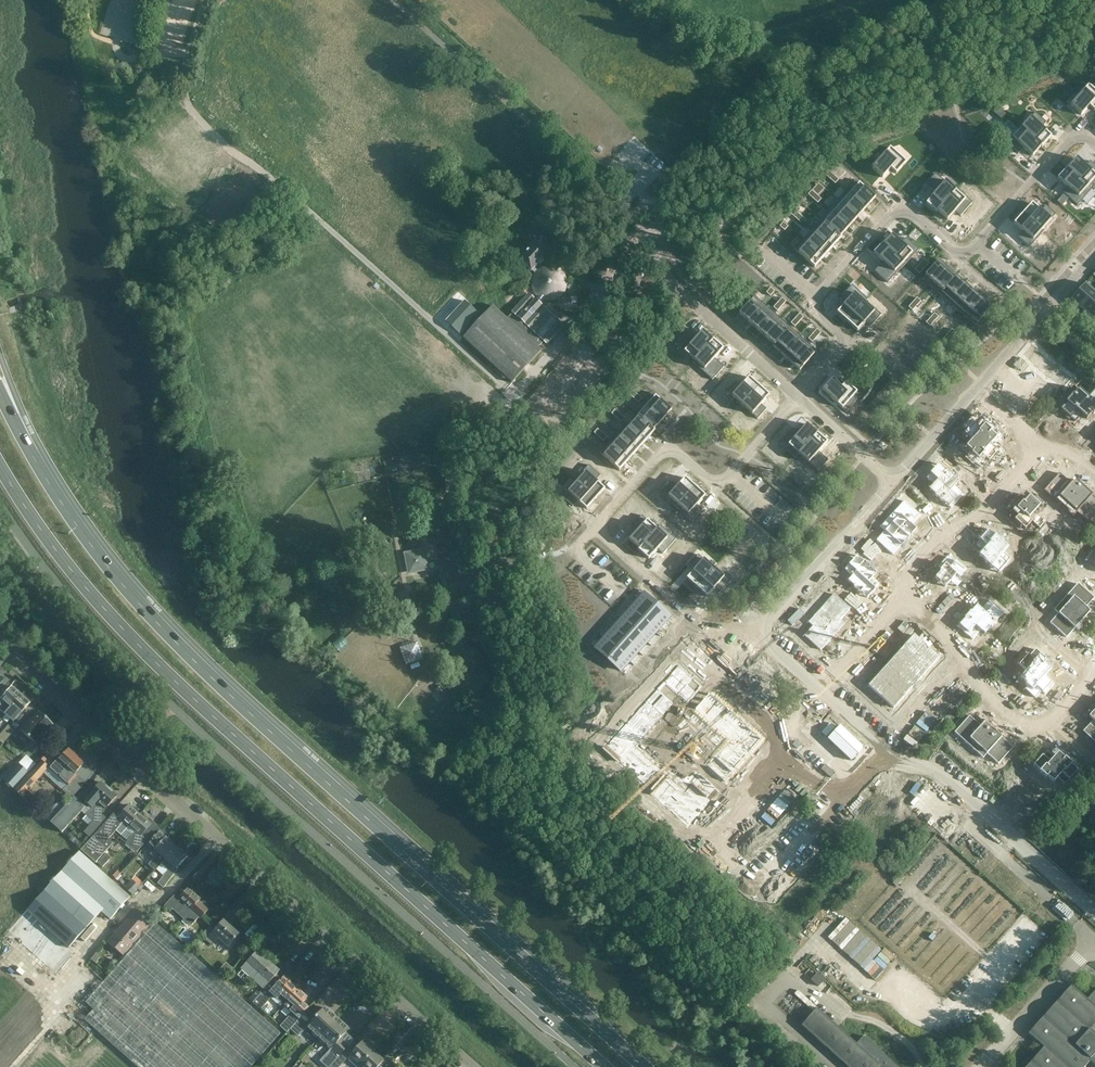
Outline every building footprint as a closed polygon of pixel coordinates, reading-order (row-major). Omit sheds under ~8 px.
[(1069,103),(1071,105),(1070,106),(1081,115),(1089,106),(1094,111),(1094,92),(1088,86),(1077,98),(1075,97),(1069,103)] [(1035,113),(1021,128),(1042,147),(1051,137),(1041,128),(1046,123),(1035,113)] [(1021,128),(1007,143),(1018,154),(1023,148),(1032,156),(1041,147),(1042,147),(1021,128)] [(876,159),(871,165),(873,167),(872,168),(882,178),(890,169),(896,174),(906,163),(890,148),(878,161),(876,159)] [(1067,168),(1091,190),(1092,190),(1090,188),(1094,182),(1094,165),(1090,161),(1085,166),(1076,158),(1068,168),(1067,167),(1067,168)] [(1057,178),(1067,187),(1062,192),(1077,205),(1082,200),(1087,205),(1094,196),(1094,194),(1091,190),(1067,168),(1057,178)] [(829,171),(825,175),(830,180),(834,176),(829,171)] [(936,172),(926,183),(935,192),(926,202),(937,211),(957,188),(955,190),(936,172)] [(834,176),(830,180),(835,184),(838,180),(834,176)] [(855,180),(846,190),(866,208),(875,198),(855,180)] [(957,188),(937,211),(938,211),(947,219),(955,210),(961,215),(973,202),(957,188)] [(846,190),(837,200),(857,218),(866,208),(846,190)] [(811,191),(808,195),(813,199),(816,195),(811,191)] [(816,195),(813,199),(818,203),(821,199),(816,195)] [(1061,198),(1057,201),(1062,206),(1065,202),(1061,198)] [(837,200),(829,210),(849,228),(857,218),(837,200)] [(1032,203),(1023,213),(1044,232),(1044,231),(1042,230),(1056,215),(1046,206),(1041,211),(1032,203)] [(794,210),(790,214),(795,218),(799,214),(794,210)] [(829,210),(820,219),(841,238),(840,237),(849,228),(829,210)] [(1023,213),(1014,223),(1023,231),(1018,237),(1030,247),(1044,232),(1023,213)] [(799,214),(795,218),(800,223),(804,219),(799,214)] [(820,221),(812,230),(832,248),(841,238),(820,219),(819,220),(820,221)] [(783,222),(779,226),(784,231),(788,227),(783,222)] [(812,230),(803,240),(823,258),(832,248),(812,230)] [(883,242),(883,243),(905,263),(919,248),(906,236),(901,241),(892,233),(884,243),(883,242)] [(534,241),(524,252),(517,260),(530,271),(531,270),(535,274),(537,271),(533,268),(538,263),(540,265),(544,261),(542,259),(547,253),(545,251),(549,246),(550,245),(542,238),(537,244),(534,241)] [(803,240),(794,250),(814,268),(823,258),(803,240)] [(883,243),(873,253),(883,262),(875,271),(888,283),(905,263),(883,243)] [(939,258),(922,277),(931,286),(949,266),(939,258)] [(949,266),(931,286),(940,293),(957,274),(949,266)] [(562,326),(560,324),(539,305),(543,299),(546,300),(549,300),(553,300),(556,298),(559,296),(562,294),(563,292),(564,288),(565,285),(565,281),(564,278),(562,274),(560,272),(557,269),(554,268),(551,267),(547,267),(543,267),(540,269),(537,271),(535,274),(534,275),(533,278),(532,282),(532,285),(532,289),(534,292),(536,295),(539,297),(535,301),(527,294),(506,318),(493,306),(463,338),(509,381),(511,383),(541,351),(540,351),(562,326)] [(957,274),(940,293),(949,301),(965,283),(957,276),(958,275),(957,274)] [(965,283),(949,301),(957,309),(974,291),(965,283)] [(1085,284),(1070,300),(1079,308),(1094,292),(1085,284)] [(845,304),(837,313),(847,322),(867,299),(852,285),(840,299),(845,304)] [(770,288),(766,293),(770,296),(774,291),(770,288)] [(974,291),(957,309),(966,317),(982,299),(974,291)] [(1079,308),(1088,316),(1094,308),(1094,293),(1094,292),(1079,308)] [(755,297),(739,315),(748,323),(764,305),(757,298),(755,297)] [(782,298),(777,303),(781,307),(786,302),(782,298)] [(917,298),(913,302),(917,306),(921,301),(917,298)] [(867,299),(847,322),(857,331),(866,322),(870,327),(881,315),(866,301),(868,299),(867,299)] [(982,299),(966,317),(975,325),(991,307),(982,299)] [(913,302),(908,307),(912,311),(917,306),(913,302)] [(777,303),(773,308),(777,311),(781,307),(777,303)] [(764,305),(748,323),(756,331),(773,312),(764,305)] [(773,312),(756,331),(765,338),(781,320),(773,312)] [(934,313),(930,318),(934,322),(938,317),(934,313)] [(799,314),(795,319),(799,322),(803,317),(799,314)] [(930,318),(926,323),(930,327),(934,322),(930,318)] [(795,319),(791,323),(795,327),(799,322),(795,319)] [(781,320),(765,338),(774,346),(773,347),(790,328),(781,320)] [(790,328),(773,347),(782,355),(799,336),(790,328)] [(817,329),(812,334),(816,338),(821,333),(817,329)] [(952,329),(947,334),(952,337),(956,333),(952,329)] [(685,332),(675,343),(694,360),(692,362),(692,363),(713,340),(713,339),(712,340),(702,331),(694,340),(685,332)] [(812,334),(808,339),(812,343),(816,338),(812,334)] [(947,334),(943,339),(947,342),(952,337),(947,334)] [(799,336),(782,355),(790,363),(807,344),(799,336)] [(713,340),(692,363),(712,380),(724,367),(714,359),(723,349),(713,340)] [(807,344),(790,363),(799,371),(817,352),(807,344)] [(735,382),(726,392),(742,405),(759,386),(749,377),(741,386),(735,382)] [(823,392),(821,394),(828,399),(829,397),(846,412),(861,396),(846,383),(841,388),(832,380),(822,391),(823,392)] [(759,386),(742,405),(757,419),(766,410),(761,405),(769,396),(759,386)] [(1079,390),(1062,410),(1071,418),(1094,391),(1090,386),(1084,393),(1079,390)] [(629,394),(633,399),(637,395),(632,390),(629,394)] [(1072,417),(1077,421),(1082,414),(1088,419),(1093,413),(1094,414),(1094,412),(1094,391),(1072,417)] [(651,393),(642,403),(662,421),(671,411),(651,393)] [(642,399),(637,395),(633,399),(638,403),(642,399)] [(644,405),(635,414),(655,431),(654,430),(662,421),(642,403),(644,405)] [(611,414),(616,418),(620,414),(615,410),(611,414)] [(624,418),(620,414),(616,418),(621,422),(624,418)] [(626,423),(646,441),(655,431),(635,414),(635,415),(636,416),(628,424),(626,423)] [(975,423),(966,433),(974,440),(977,437),(989,448),(992,444),(998,437),(992,432),(993,431),(991,429),(993,427),(983,417),(976,424),(975,423)] [(626,423),(617,433),(637,451),(646,441),(626,423)] [(793,429),(779,444),(795,458),(817,433),(816,433),(806,425),(798,434),(793,429)] [(597,429),(594,433),(599,437),(602,433),(597,429)] [(607,438),(602,433),(599,437),(603,442),(607,438)] [(617,433),(608,442),(628,460),(637,451),(617,433)] [(817,433),(795,458),(799,455),(818,472),(828,461),(819,452),(827,442),(817,433)] [(974,440),(967,447),(974,453),(973,454),(975,455),(972,458),(983,467),(989,460),(990,461),(999,451),(992,444),(989,448),(977,437),(974,440)] [(608,442),(599,452),(619,471),(628,460),(608,442)] [(941,463),(932,472),(933,473),(959,496),(963,492),(956,486),(960,481),(954,476),(955,475),(948,469),(941,463)] [(588,465),(575,481),(595,499),(605,489),(596,481),(600,476),(588,465)] [(933,473),(928,478),(936,485),(932,489),(951,507),(960,497),(959,496),(933,473)] [(1062,475),(1047,492),(1066,508),(1084,488),(1075,480),(1072,483),(1062,475)] [(671,482),(661,494),(676,508),(695,487),(685,478),(677,487),(671,482)] [(575,481),(561,496),(573,507),(577,501),(586,509),(595,499),(575,481)] [(695,487),(676,508),(692,522),(702,510),(697,505),(705,496),(695,487)] [(1066,508),(1074,516),(1078,511),(1087,519),(1094,511),(1094,497),(1093,495),(1092,495),(1084,488),(1066,508)] [(1020,501),(1011,511),(1018,518),(1017,519),(1027,528),(1033,520),(1030,518),(1041,505),(1031,496),(1026,501),(1025,500),(1023,503),(1020,501)] [(898,509),(890,518),(910,535),(918,527),(913,523),(921,514),(905,499),(897,508),(898,509)] [(637,531),(629,540),(638,549),(638,550),(660,525),(657,529),(642,515),(631,527),(637,531)] [(886,530),(877,539),(894,554),(910,536),(910,535),(890,518),(882,526),(886,530)] [(660,525),(638,550),(648,559),(657,550),(662,554),(676,539),(660,525)] [(990,529),(981,538),(982,539),(1008,562),(1012,557),(1006,552),(1009,547),(1003,541),(1004,540),(998,534),(997,535),(990,529)] [(1042,535),(1037,541),(1045,547),(1049,541),(1042,535)] [(982,539),(978,544),(985,550),(981,555),(1000,573),(1009,563),(1008,562),(982,539)] [(440,557),(450,555),(448,545),(439,547),(440,557)] [(408,575),(430,571),(425,548),(403,553),(408,575)] [(490,563),(497,562),(495,551),(488,552),(490,563)] [(860,553),(851,563),(852,563),(878,586),(882,582),(875,576),(879,571),(873,566),(874,565),(867,559),(860,553)] [(695,569),(687,578),(697,588),(715,567),(715,566),(713,568),(698,555),(689,565),(695,569)] [(942,571),(937,577),(948,586),(959,574),(962,577),(968,569),(958,560),(957,561),(950,555),(941,566),(943,568),(941,570),(942,571)] [(852,563),(847,568),(855,575),(851,579),(870,597),(879,587),(878,586),(852,563)] [(715,567),(697,588),(707,597),(715,588),(720,592),(731,581),(715,567)] [(1071,592),(1063,600),(1083,619),(1091,610),(1086,606),(1094,597),(1078,583),(1070,592),(1071,592)] [(641,598),(639,600),(643,603),(648,597),(644,594),(641,598)] [(827,604),(819,612),(839,630),(847,622),(842,618),(851,608),(835,594),(826,603),(827,604)] [(648,597),(643,603),(646,606),(651,600),(648,597)] [(638,601),(630,610),(643,621),(652,611),(649,609),(646,606),(643,603),(639,600),(638,601)] [(651,600),(646,606),(649,609),(654,603),(651,600)] [(1059,613),(1050,622),(1067,637),(1083,619),(1063,600),(1055,609),(1059,613)] [(978,604),(961,623),(970,632),(971,631),(995,605),(990,601),(983,608),(978,604)] [(654,603),(649,609),(652,611),(657,606),(654,603)] [(995,605),(971,631),(976,635),(982,628),(986,632),(992,627),(993,627),(999,620),(998,620),(1004,613),(995,605)] [(657,606),(652,611),(655,614),(660,608),(657,606)] [(457,608),(450,610),(449,610),(453,623),(461,621),(457,608)] [(660,608),(655,614),(658,617),(663,611),(660,608)] [(630,610),(622,619),(634,631),(643,621),(630,610)] [(652,611),(643,621),(656,632),(664,623),(661,620),(658,617),(655,614),(652,611)] [(663,611),(658,617),(661,620),(666,614),(663,611)] [(815,624),(806,634),(823,649),(840,631),(839,630),(819,612),(811,621),(815,624)] [(666,614),(661,620),(664,623),(669,617),(666,614)] [(622,619),(613,629),(626,640),(634,631),(622,619)] [(643,621),(634,631),(647,642),(656,632),(643,621)] [(613,629),(604,639),(617,650),(626,640),(613,629)] [(634,631),(626,640),(638,652),(647,642),(634,631)] [(924,632),(920,636),(925,640),(929,636),(924,632)] [(920,636),(911,646),(924,657),(932,648),(933,647),(930,645),(925,640),(920,636)] [(929,636),(925,640),(930,645),(934,641),(929,636)] [(604,639),(595,649),(608,660),(617,650),(604,639)] [(626,640),(617,650),(630,661),(638,652),(626,640)] [(934,641),(930,645),(933,647),(935,649),(939,645),(934,641)] [(406,666),(423,660),(417,642),(400,649),(406,666)] [(939,645),(935,649),(940,654),(944,650),(939,645)] [(911,646),(902,656),(914,667),(924,657),(911,646)] [(473,660),(477,655),(476,649),(470,647),(465,651),(466,657),(473,660)] [(1030,653),(1021,663),(1028,670),(1031,667),(1043,678),(1046,674),(1052,668),(1046,662),(1047,661),(1045,659),(1047,657),(1037,647),(1031,654),(1030,653)] [(932,648),(924,657),(936,668),(945,659),(932,648)] [(617,650),(608,660),(621,671),(630,661),(617,650)] [(944,650),(940,654),(945,658),(949,654),(944,650)] [(902,656),(893,666),(905,677),(914,667),(902,656)] [(924,657),(915,667),(927,679),(936,668),(924,657)] [(678,661),(598,748),(686,828),(766,740),(678,661)] [(893,666),(884,676),(896,688),(905,677),(893,666)] [(915,667),(906,677),(918,689),(927,679),(915,667)] [(1028,670),(1022,677),(1028,683),(1027,684),(1029,685),(1027,688),(1037,697),(1043,690),(1045,691),(1054,681),(1046,674),(1043,678),(1031,667),(1028,670)] [(884,676),(875,686),(880,691),(885,695),(887,697),(896,688),(884,676)] [(905,677),(896,688),(909,699),(918,689),(905,677)] [(442,699),(449,694),(442,685),(435,690),(442,699)] [(875,686),(871,691),(876,695),(880,691),(875,686)] [(0,697),(0,710),(4,714),(21,695),(12,687),(5,694),(4,693),(0,697)] [(896,688),(887,697),(890,700),(895,704),(900,709),(909,699),(896,688)] [(880,691),(876,695),(881,700),(885,695),(880,691)] [(21,695),(4,714),(5,714),(4,714),(15,724),(26,712),(24,710),(30,703),(21,695)] [(885,695),(881,700),(886,704),(890,700),(887,697),(885,695)] [(890,700),(886,704),(891,709),(895,704),(890,700)] [(895,704),(891,709),(896,713),(900,709),(895,704)] [(1086,729),(1094,737),(1094,709),(1090,715),(1094,719),(1086,729)] [(36,744),(53,725),(39,712),(22,732),(36,744)] [(974,715),(958,733),(968,741),(969,740),(978,747),(996,727),(987,719),(983,723),(974,715)] [(7,739),(14,731),(9,726),(0,736),(0,741),(3,744),(7,739)] [(996,727),(978,747),(986,755),(989,752),(998,760),(1014,743),(996,727)] [(58,777),(77,756),(69,749),(62,758),(59,756),(51,765),(48,768),(58,777)] [(1049,750),(1045,754),(1071,777),(1072,778),(1080,769),(1073,762),(1067,756),(1066,756),(1060,751),(1056,756),(1049,750)] [(1044,753),(1035,763),(1055,780),(1059,776),(1067,782),(1071,777),(1045,754),(1044,753)] [(79,774),(77,772),(85,763),(77,756),(58,777),(62,781),(69,786),(66,789),(73,796),(76,793),(84,785),(86,783),(78,775),(79,774)] [(28,774),(13,790),(21,797),(48,768),(41,762),(30,775),(28,774)] [(13,790),(28,774),(18,765),(3,781),(13,790)] [(101,782),(85,800),(89,803),(86,807),(74,797),(70,801),(64,808),(50,823),(67,837),(86,815),(109,789),(101,782)] [(101,814),(117,796),(109,789),(86,815),(94,822),(84,833),(89,837),(106,819),(101,814)] [(33,803),(39,797),(33,792),(28,798),(33,803)] [(64,808),(70,801),(62,794),(43,814),(47,818),(60,805),(64,808)] [(109,839),(124,822),(127,825),(129,827),(139,815),(129,806),(127,808),(118,818),(114,814),(96,834),(92,839),(81,851),(95,863),(113,843),(109,839)] [(148,843),(160,829),(151,820),(148,823),(144,819),(139,815),(129,827),(133,830),(136,832),(127,842),(126,844),(127,844),(136,853),(146,841),(148,843)] [(155,871),(176,847),(172,844),(166,839),(169,836),(160,829),(148,843),(149,843),(151,841),(153,842),(145,850),(154,858),(148,865),(151,868),(155,871)] [(176,869),(187,857),(182,853),(184,852),(178,847),(177,848),(176,847),(155,871),(161,864),(168,871),(158,884),(163,888),(177,870),(176,869)] [(79,853),(74,859),(72,857),(67,863),(69,865),(27,912),(69,949),(102,912),(110,920),(130,897),(79,853)] [(111,858),(106,853),(97,863),(103,867),(111,858)] [(200,918),(207,911),(198,902),(200,899),(188,889),(182,895),(178,891),(164,906),(170,911),(172,909),(191,926),(194,923),(196,921),(199,917),(200,918)] [(127,918),(106,943),(123,957),(139,938),(140,940),(85,1002),(93,1010),(84,1020),(137,1066),(252,1066),(281,1034),(156,923),(150,929),(148,928),(151,923),(134,909),(127,918)] [(1019,926),(1027,915),(1025,913),(1016,923),(1019,926)] [(826,934),(873,976),(882,966),(883,967),(894,955),(885,948),(883,950),(846,917),(841,922),(839,920),(826,934)] [(228,947),(238,935),(223,921),(217,928),(212,923),(201,935),(207,940),(206,941),(212,946),(218,938),(228,947)] [(257,951),(244,965),(241,969),(262,989),(267,983),(263,980),(275,967),(257,951)] [(279,971),(275,967),(263,980),(267,983),(262,989),(258,993),(256,991),(249,1000),(255,1005),(262,997),(263,998),(257,1006),(260,1009),(272,996),(277,1000),(291,984),(289,982),(286,985),(276,975),(279,971)] [(306,1003),(303,1001),(306,997),(291,984),(277,1000),(278,1001),(282,997),(288,1002),(284,1006),(292,1013),(279,1026),(287,1033),(290,1030),(302,1016),(308,1009),(309,1008),(305,1004),(306,1003)] [(1087,999),(1072,985),(1029,1033),(1044,1047),(1026,1066),(1094,1066),(1094,990),(1087,999)] [(319,1038),(337,1019),(325,1007),(320,1013),(318,1011),(315,1016),(308,1009),(302,1016),(290,1030),(299,1037),(305,1030),(307,1027),(319,1038)] [(863,1036),(856,1044),(817,1008),(802,1025),(848,1066),(898,1066),(863,1036)] [(337,1019),(319,1038),(331,1049),(320,1061),(326,1066),(331,1066),(342,1055),(349,1047),(342,1040),(345,1036),(344,1035),(349,1030),(343,1024),(337,1019)] [(372,1052),(362,1042),(355,1049),(350,1045),(349,1047),(331,1066),(340,1066),(347,1059),(356,1066),(359,1066),(372,1052)] [(359,1066),(378,1066),(383,1061),(372,1052),(359,1066)]
